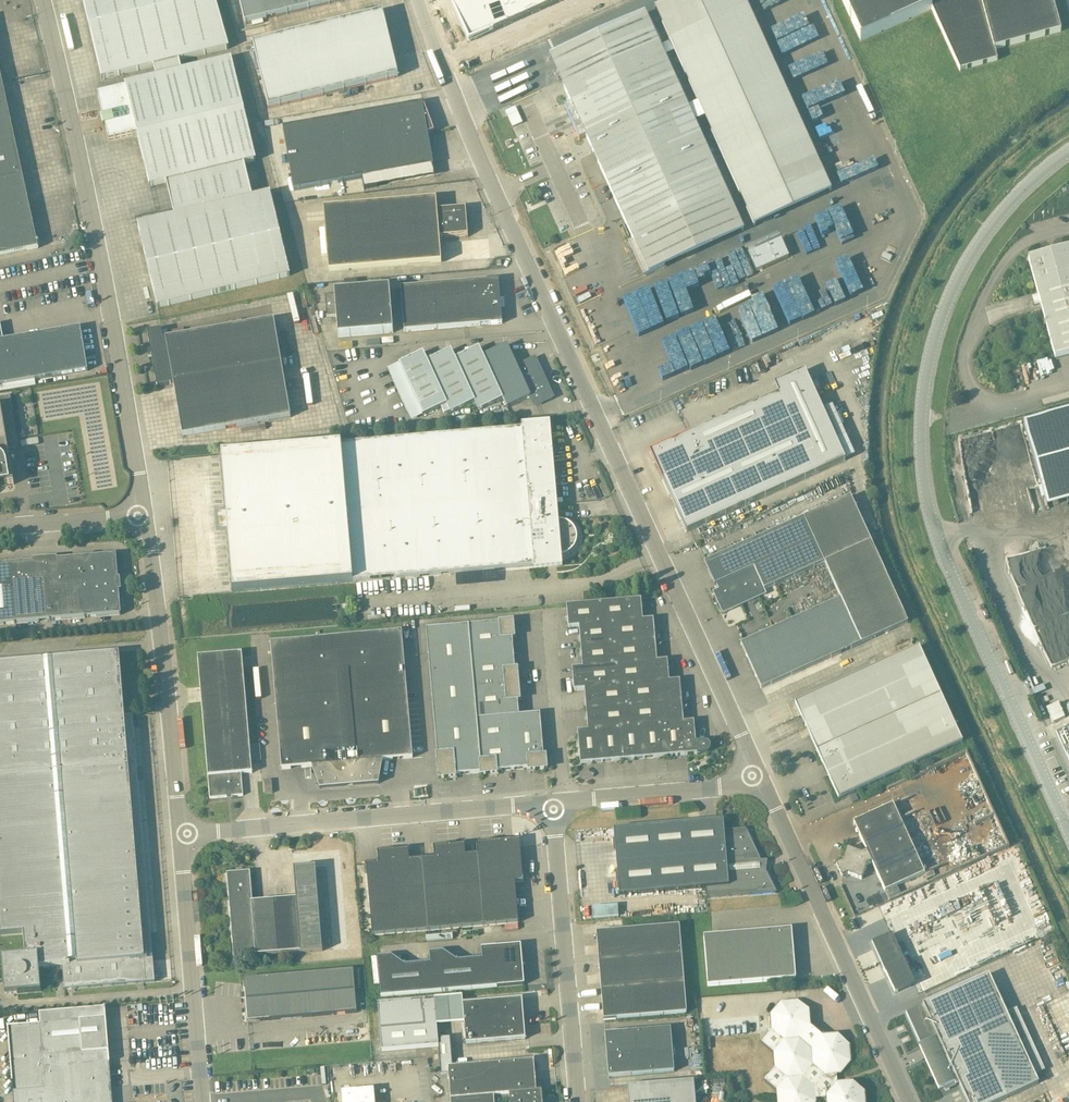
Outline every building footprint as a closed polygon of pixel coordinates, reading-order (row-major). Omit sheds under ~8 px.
[(102,80),(229,49),(214,0),(83,0),(102,80)] [(245,25),(340,2),(340,0),(239,0),(245,25)] [(456,10),(482,0),(453,0),(456,10)] [(482,0),(456,10),(471,42),(494,32),(482,0)] [(482,0),(494,32),(508,26),(498,0),(483,0),(482,0)] [(508,26),(522,19),(515,0),(498,0),(508,26)] [(522,19),(536,13),(531,0),(515,0),(522,19)] [(536,13),(550,7),(547,0),(531,0),(536,13)] [(754,227),(832,192),(744,0),(676,0),(656,9),(754,227)] [(1052,0),(842,0),(861,42),(932,10),(960,71),(997,61),(995,51),(1061,33),(1052,0)] [(398,77),(383,13),(253,44),(269,109),(398,77)] [(775,30),(780,42),(817,26),(812,15),(775,30)] [(659,45),(564,88),(572,105),(565,108),(580,141),(586,137),(649,275),(744,232),(659,45)] [(832,54),(794,66),(809,112),(810,112),(814,124),(834,118),(835,123),(820,127),(824,139),(837,135),(836,133),(845,130),(842,120),(852,116),(840,79),(832,54)] [(232,60),(126,85),(126,88),(98,95),(104,117),(101,118),(104,127),(106,126),(109,141),(137,134),(150,187),(256,161),(232,60)] [(38,249),(0,71),(0,257),(38,249)] [(428,135),(434,133),(423,104),(283,129),(294,191),(364,179),(366,190),(378,188),(376,177),(434,167),(428,135)] [(508,111),(514,125),(523,122),(517,107),(508,111)] [(852,204),(862,233),(885,225),(872,192),(833,206),(839,223),(850,219),(845,206),(852,204)] [(290,277),(270,194),(138,226),(158,308),(290,277)] [(467,208),(438,210),(437,199),(325,207),(330,270),(442,262),(440,237),(469,235),(467,208)] [(1055,358),(1068,355),(1068,248),(1028,259),(1055,358)] [(403,287),(401,287),(404,331),(407,331),(503,323),(502,307),(501,297),(500,279),(403,287)] [(389,289),(335,294),(335,296),(325,297),(327,318),(337,317),(338,338),(393,333),(389,289)] [(652,324),(665,319),(654,289),(640,294),(645,307),(635,311),(639,321),(643,319),(643,321),(650,318),(652,324)] [(766,295),(756,299),(762,313),(762,311),(765,318),(759,318),(760,327),(754,329),(754,333),(758,331),(758,339),(769,335),(775,334),(774,326),(777,324),(777,321),(766,295)] [(157,387),(174,384),(183,437),(291,418),(274,321),(163,340),(161,330),(148,333),(157,387)] [(47,378),(88,372),(80,328),(39,335),(0,341),(0,386),(47,378)] [(695,335),(684,340),(696,368),(702,366),(708,364),(700,345),(695,335)] [(423,352),(399,363),(422,415),(441,407),(444,413),(449,410),(450,413),(475,402),(478,410),(503,400),(507,408),(531,397),(535,406),(553,398),(537,362),(522,369),(524,372),(520,374),(507,345),(483,356),(479,347),(455,358),(451,349),(427,360),(423,352)] [(675,365),(677,376),(690,373),(687,362),(675,365)] [(804,371),(774,385),(779,394),(650,453),(686,533),(845,461),(804,371)] [(0,398),(0,484),(5,484),(5,486),(14,485),(8,450),(19,448),(10,396),(0,398)] [(233,593),(353,582),(547,566),(546,557),(561,556),(563,556),(564,555),(566,555),(568,554),(570,552),(571,552),(572,551),(573,549),(574,548),(575,546),(576,545),(576,543),(577,542),(577,541),(577,539),(577,537),(577,535),(576,534),(576,532),(575,531),(575,530),(574,528),(572,526),(571,525),(570,524),(569,523),(567,523),(566,522),(565,522),(562,521),(561,521),(560,521),(559,521),(550,424),(547,425),(547,423),(522,426),(522,429),(341,445),(341,444),(221,455),(233,593)] [(39,437),(22,442),(23,448),(40,443),(39,437)] [(972,440),(963,441),(973,512),(990,510),(987,486),(982,487),(978,460),(975,460),(972,440)] [(1007,458),(997,459),(999,472),(996,472),(998,480),(1017,477),(1016,471),(1009,472),(1007,458)] [(741,644),(762,689),(861,644),(907,623),(850,497),(804,518),(704,563),(717,590),(713,592),(723,614),(767,595),(765,590),(825,563),(841,599),(741,644)] [(118,579),(116,555),(80,558),(85,618),(121,615),(119,591),(121,591),(120,579),(118,579)] [(45,559),(50,621),(85,618),(80,558),(57,560),(57,558),(45,559)] [(10,564),(15,624),(50,621),(45,559),(33,560),(33,562),(10,564)] [(15,624),(10,564),(0,565),(0,625),(15,624)] [(705,742),(701,742),(696,743),(694,722),(684,723),(680,681),(670,682),(668,661),(657,662),(654,620),(643,621),(641,600),(567,606),(569,628),(579,628),(583,668),(572,669),(574,691),(585,690),(588,731),(578,732),(581,765),(703,754),(706,753),(708,752),(710,750),(711,747),(710,745),(708,743),(705,742)] [(547,769),(546,756),(544,756),(540,714),(519,716),(518,701),(520,701),(517,669),(515,670),(512,638),(514,638),(513,622),(426,629),(437,755),(439,779),(456,777),(456,775),(481,773),(481,775),(497,774),(497,772),(529,769),(529,771),(547,769)] [(271,643),(242,647),(242,653),(251,760),(281,756),(282,770),(312,767),(320,789),(324,788),(378,783),(383,760),(413,758),(402,632),(336,638),(271,643)] [(963,742),(919,647),(795,704),(839,799),(963,742)] [(253,774),(242,653),(198,657),(210,799),(244,796),(242,775),(253,774)] [(65,990),(155,983),(146,873),(137,873),(129,768),(120,654),(0,664),(0,931),(0,935),(24,934),(26,957),(2,959),(4,983),(17,994),(41,992),(39,969),(63,967),(65,990)] [(1056,732),(1068,761),(1068,731),(1067,727),(1056,732)] [(273,794),(272,781),(265,781),(266,794),(273,794)] [(843,863),(837,865),(842,877),(848,875),(862,880),(867,866),(872,864),(885,892),(925,874),(893,805),(854,823),(867,852),(862,854),(848,849),(843,863)] [(762,863),(746,830),(724,831),(724,821),(718,821),(710,822),(701,822),(614,830),(620,896),(706,888),(707,899),(776,893),(767,872),(768,865),(769,862),(762,863)] [(524,882),(520,840),(477,844),(478,855),(466,856),(465,845),(434,848),(435,859),(410,861),(409,850),(378,853),(379,863),(366,864),(372,936),(519,923),(515,883),(524,882)] [(250,872),(227,874),(234,959),(279,955),(334,950),(327,870),(294,872),(297,900),(275,902),(253,904),(250,872)] [(621,905),(594,906),(595,918),(621,917),(621,905)] [(597,933),(604,1020),(687,1014),(680,926),(597,933)] [(796,979),(792,930),(704,937),(708,987),(796,979)] [(889,971),(899,992),(915,984),(901,955),(897,945),(892,935),(876,942),(877,946),(874,947),(885,973),(889,971)] [(902,943),(897,945),(901,955),(907,953),(902,943)] [(405,966),(391,957),(378,958),(381,997),(524,985),(521,946),(482,949),(482,959),(457,962),(443,952),(430,954),(430,964),(405,966)] [(357,1013),(353,971),(244,980),(248,1023),(357,1013)] [(939,1039),(945,1054),(943,1056),(942,1054),(926,1063),(939,1091),(943,1088),(945,1092),(960,1085),(967,1101),(999,1101),(1039,1084),(989,974),(923,1004),(924,1008),(920,1010),(919,1008),(906,1014),(921,1047),(939,1039)] [(526,1040),(522,999),(463,1004),(466,1045),(526,1040)] [(542,1092),(537,1092),(534,1060),(452,1067),(450,1038),(438,1039),(435,1000),(378,1005),(382,1051),(439,1046),(441,1075),(449,1074),(451,1101),(495,1101),(510,1101),(543,1101),(542,1092)] [(865,1094),(853,1083),(838,1084),(837,1075),(841,1075),(851,1062),(850,1046),(838,1035),(822,1037),(811,1027),(809,1011),(797,1001),(781,1002),(770,1014),(771,1030),(761,1042),(773,1053),(775,1068),(764,1080),(776,1090),(777,1101),(817,1101),(816,1099),(826,1098),(826,1101),(866,1101),(865,1094)] [(6,1027),(13,1092),(14,1101),(113,1101),(109,1052),(106,1019),(105,1008),(39,1013),(40,1024),(6,1027)] [(675,1072),(671,1029),(605,1034),(609,1077),(675,1072)] [(1048,1069),(1042,1057),(1035,1060),(1041,1072),(1048,1069)] [(694,1081),(628,1087),(629,1101),(696,1101),(694,1081)] [(374,1090),(341,1093),(342,1101),(375,1101),(374,1090)]
